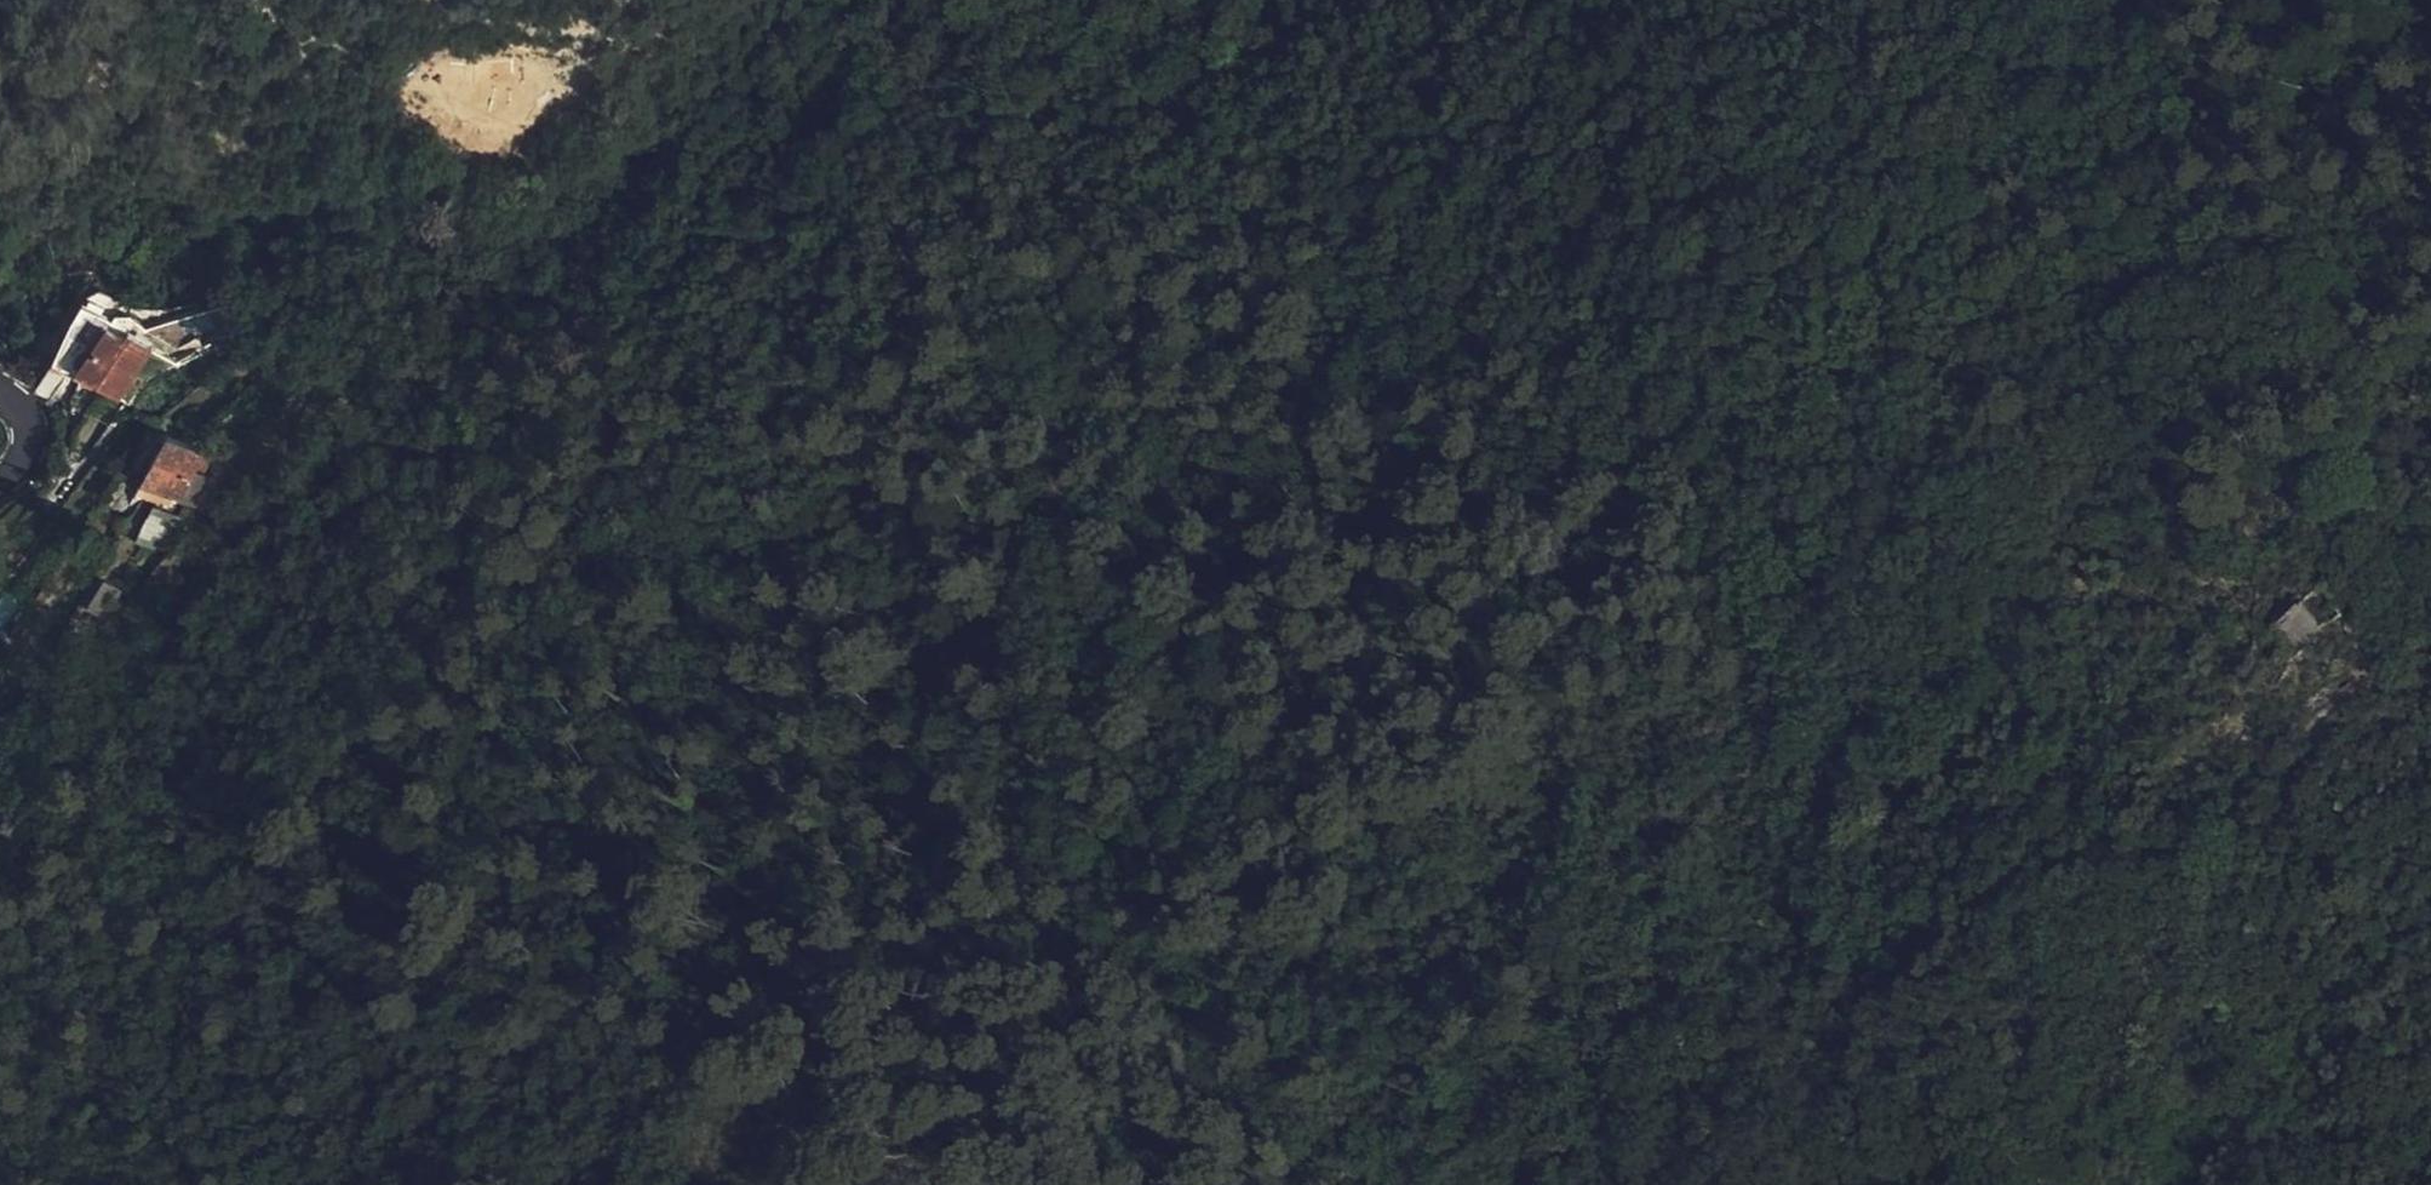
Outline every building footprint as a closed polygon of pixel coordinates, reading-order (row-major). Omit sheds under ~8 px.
[(76,345),(117,367),(142,323),(104,302),(108,294),(81,278),(47,336),(71,350),(76,345)] [(194,448),(200,451),(215,428),(173,403),(147,446),(181,466),(194,448)] [(133,511),(150,520),(174,487),(157,475),(133,511)] [(79,579),(98,590),(118,560),(99,548),(79,579)] [(2322,621),(2339,610),(2322,578),(2299,596),(2322,621)] [(2322,621),(2299,596),(2272,621),(2299,638),(2322,621)]
